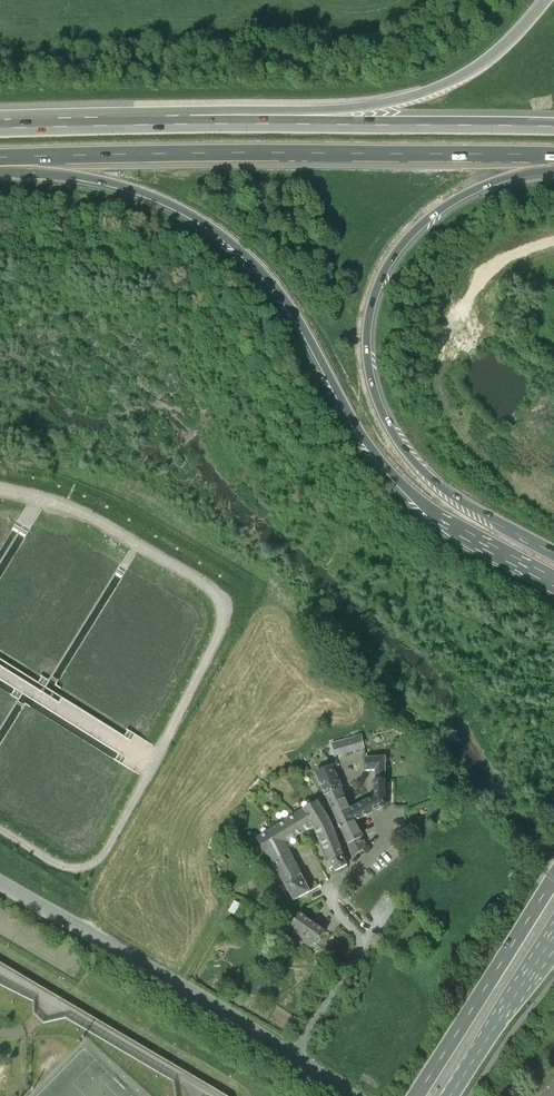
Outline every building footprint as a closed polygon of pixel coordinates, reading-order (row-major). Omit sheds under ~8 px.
[(354,738),(331,744),(335,755),(355,750),(364,746),(362,736),(359,737),(359,735),(354,737),(354,738)] [(375,771),(375,779),(384,779),(385,752),(365,753),(366,771),(375,771)] [(331,766),(315,773),(347,843),(361,837),(353,821),(369,814),(364,803),(349,810),(339,790),(341,789),(331,766)] [(384,807),(384,779),(375,779),(375,798),(364,803),(369,814),(384,807)] [(317,801),(303,809),(312,825),(335,871),(347,865),(330,821),(317,801)] [(303,809),(257,838),(284,883),(300,874),(297,867),(293,858),(284,842),(298,834),(312,825),(303,809)] [(347,843),(352,858),(363,848),(364,844),(361,837),(347,843)] [(309,891),(300,874),(284,883),(293,900),(309,891)] [(316,944),(325,932),(299,913),(294,920),(290,925),(314,942),(316,944)] [(311,946),(314,942),(290,925),(294,920),(289,916),(282,926),(301,940),(301,939),(311,946)] [(349,935),(339,926),(334,932),(344,941),(349,935)]
